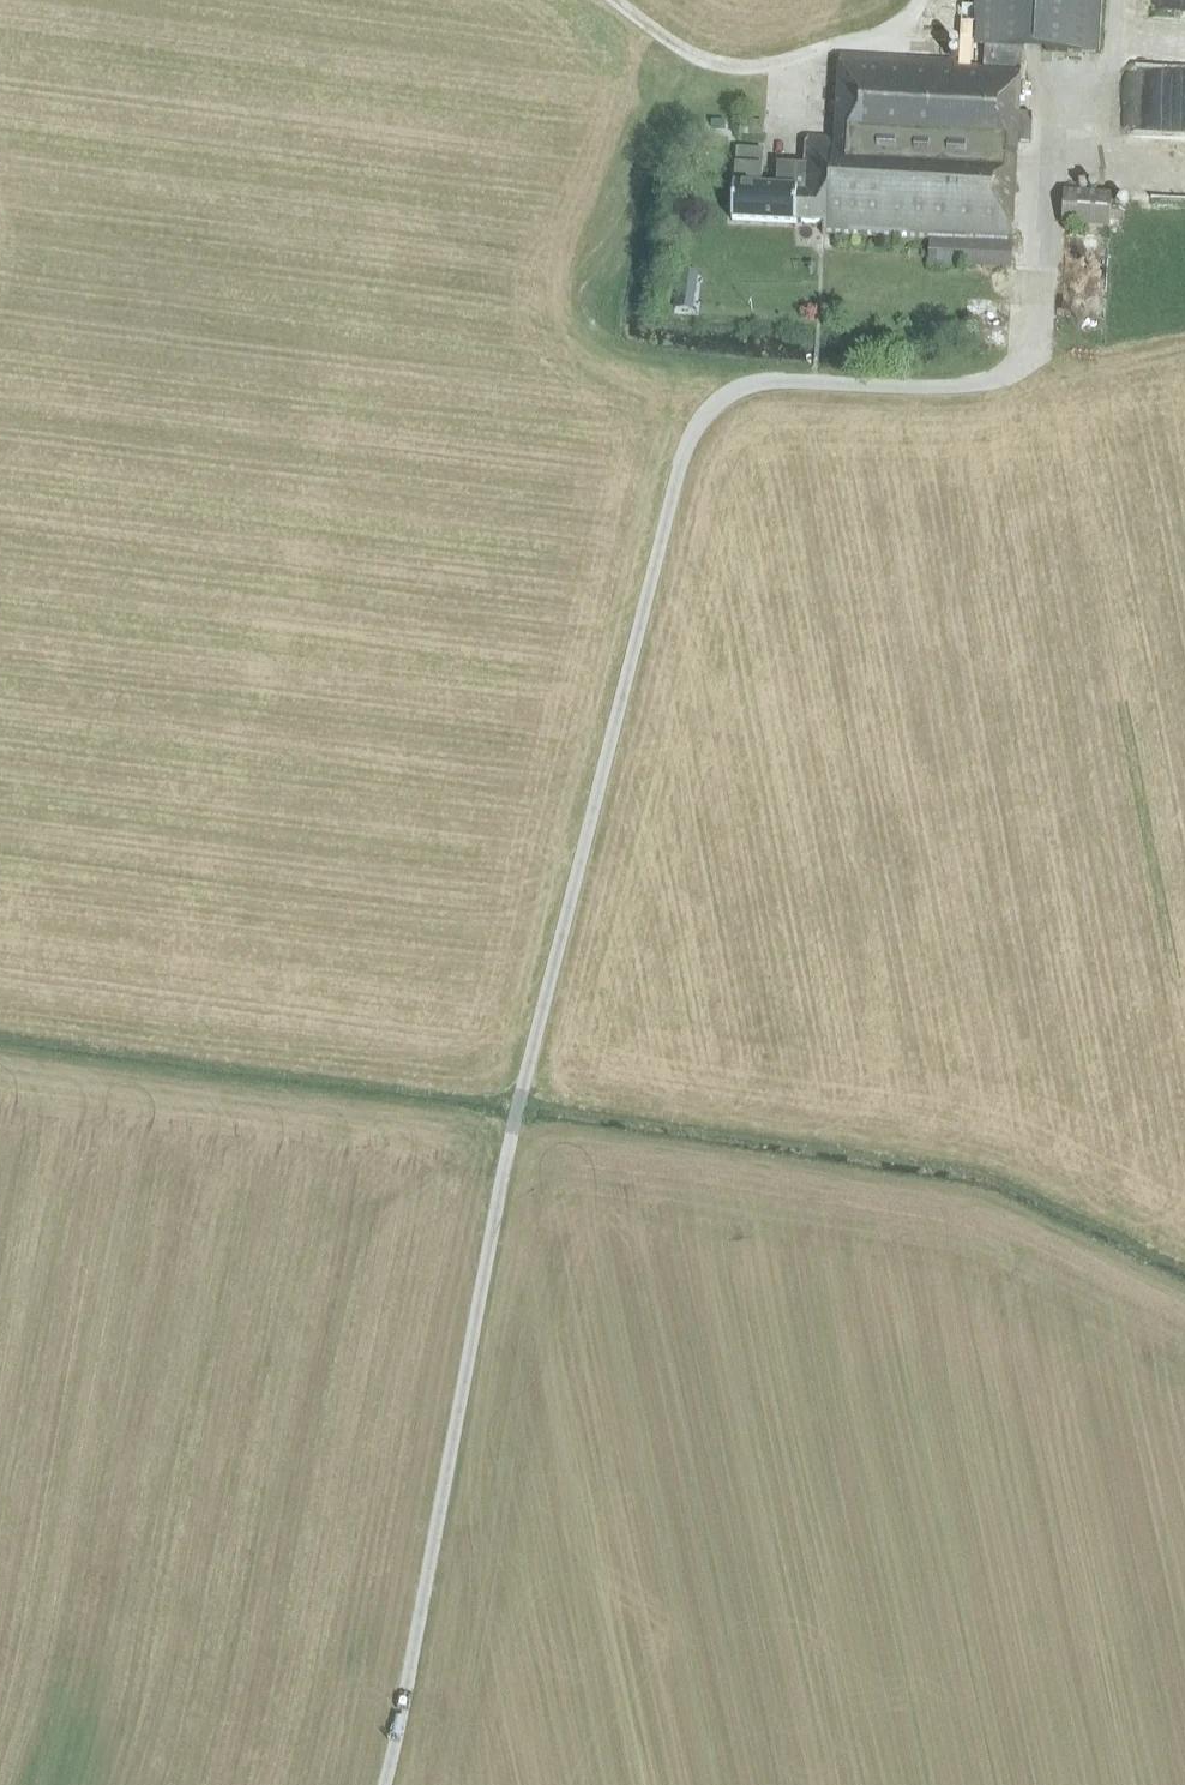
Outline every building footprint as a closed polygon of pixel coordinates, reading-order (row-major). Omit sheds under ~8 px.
[(1096,0),(974,0),(972,47),(985,48),(984,66),(840,58),(835,140),(808,139),(805,167),(778,165),(776,188),(761,188),(763,151),(736,150),(732,220),(795,223),(795,222),(823,222),(822,235),(930,240),(929,265),(1010,270),(1013,234),(1020,67),(1021,50),(1093,54),(1096,0)] [(1063,191),(1061,226),(1109,228),(1111,194),(1063,191)]
